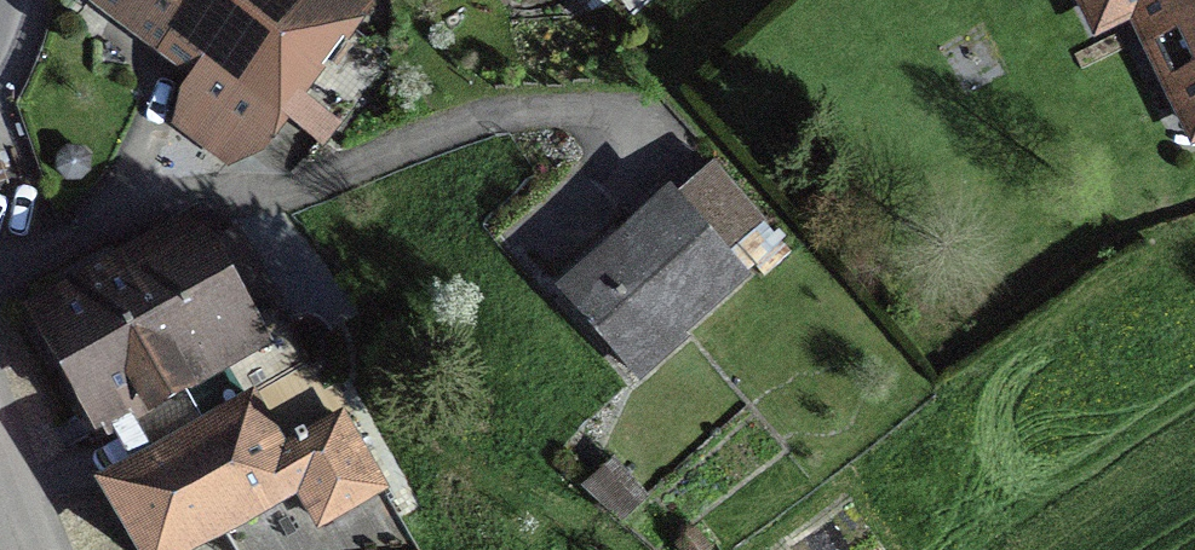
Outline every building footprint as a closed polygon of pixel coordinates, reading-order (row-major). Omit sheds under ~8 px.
[(271,105),(336,20),(309,0),(130,0),(271,105)] [(1081,43),(1121,25),(1179,150),(1194,143),(1194,0),(1061,0),(1081,43)] [(674,197),(565,294),(628,365),(674,324),(679,329),(742,273),(674,197)] [(178,442),(104,485),(142,549),(189,549),(300,487),(319,521),(298,533),(308,549),(367,549),(372,549),(356,501),(380,488),(273,305),(279,301),(236,227),(203,246),(197,236),(48,322),(100,408),(120,396),(127,408),(146,397),(153,408),(156,405),(178,442)] [(631,501),(598,468),(571,495),(604,527),(631,501)] [(678,538),(665,549),(690,549),(678,538)]
